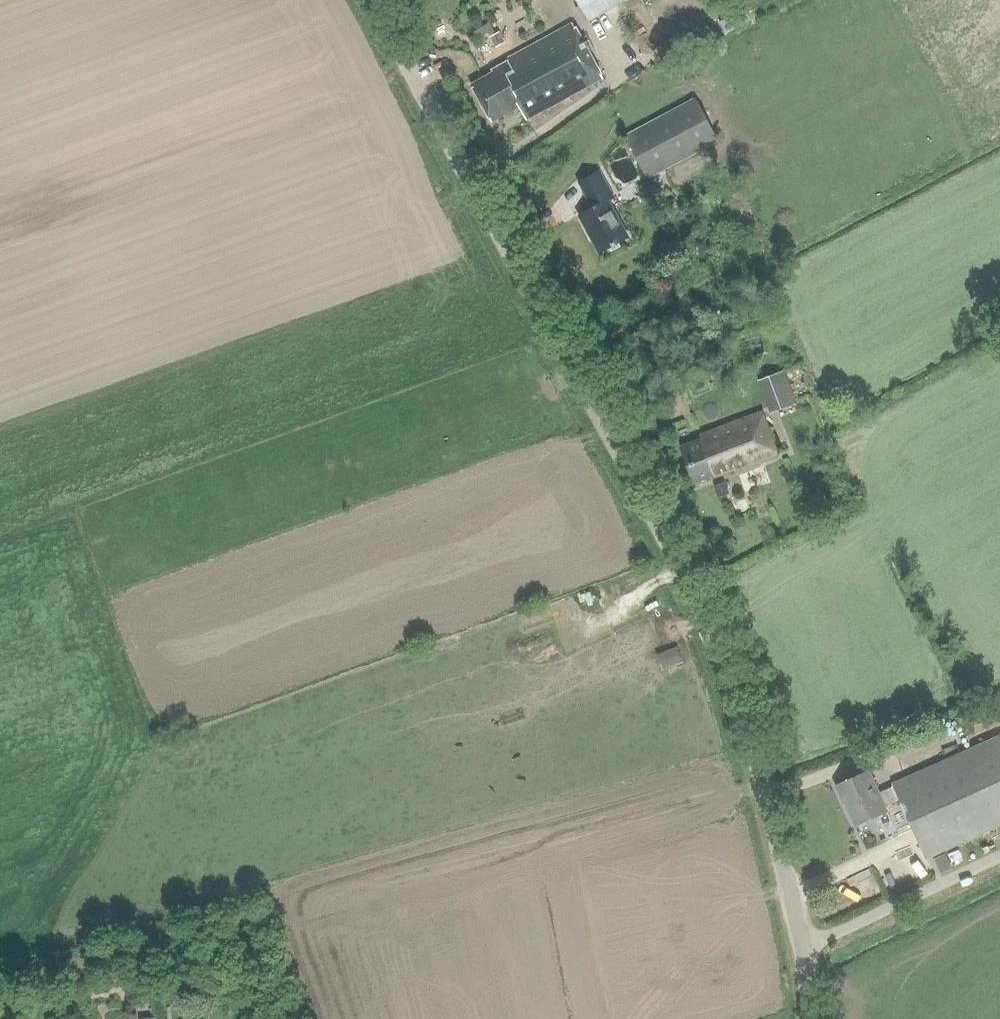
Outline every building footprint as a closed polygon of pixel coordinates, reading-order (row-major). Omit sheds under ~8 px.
[(618,0),(573,0),(584,20),(618,0)] [(518,105),(526,121),(603,79),(573,22),(499,62),(499,63),(491,67),(493,72),(471,84),(491,120),(518,105)] [(499,31),(498,32),(495,34),(489,22),(474,30),(478,38),(488,33),(496,47),(505,42),(499,31)] [(647,178),(718,141),(695,98),(625,136),(647,178)] [(578,179),(585,193),(593,207),(579,215),(599,253),(628,237),(608,200),(613,198),(605,183),(597,169),(578,179)] [(644,200),(661,192),(654,177),(636,186),(644,200)] [(759,377),(770,410),(793,402),(782,369),(759,377)] [(725,478),(779,457),(761,410),(699,434),(701,439),(679,447),(693,483),(710,476),(711,479),(723,474),(725,478)] [(717,497),(729,493),(724,481),(713,486),(717,497)] [(663,666),(685,660),(681,645),(659,651),(663,666)] [(999,825),(999,735),(892,784),(893,787),(880,793),(869,770),(836,785),(844,803),(845,803),(855,825),(887,811),(884,805),(899,799),(926,859),(999,825)]
